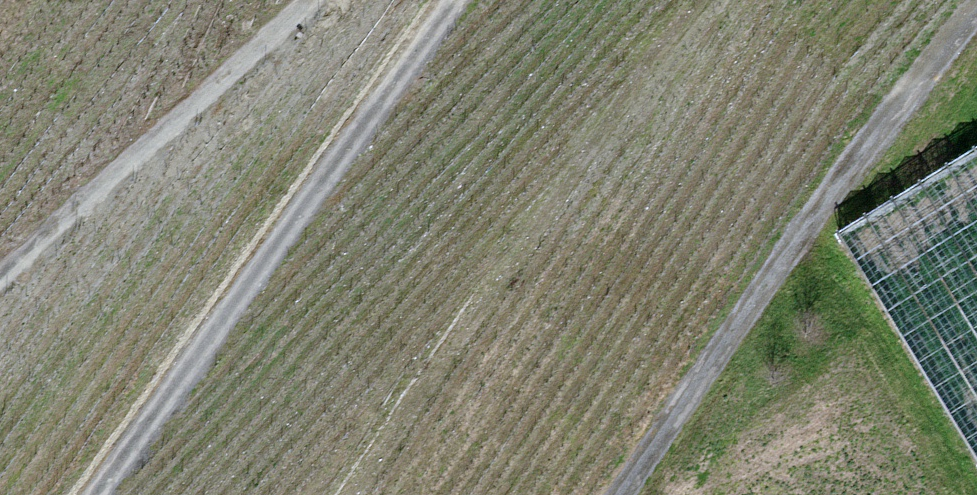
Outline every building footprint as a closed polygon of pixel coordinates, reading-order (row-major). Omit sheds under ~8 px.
[(840,241),(976,467),(976,158),(840,241)]
